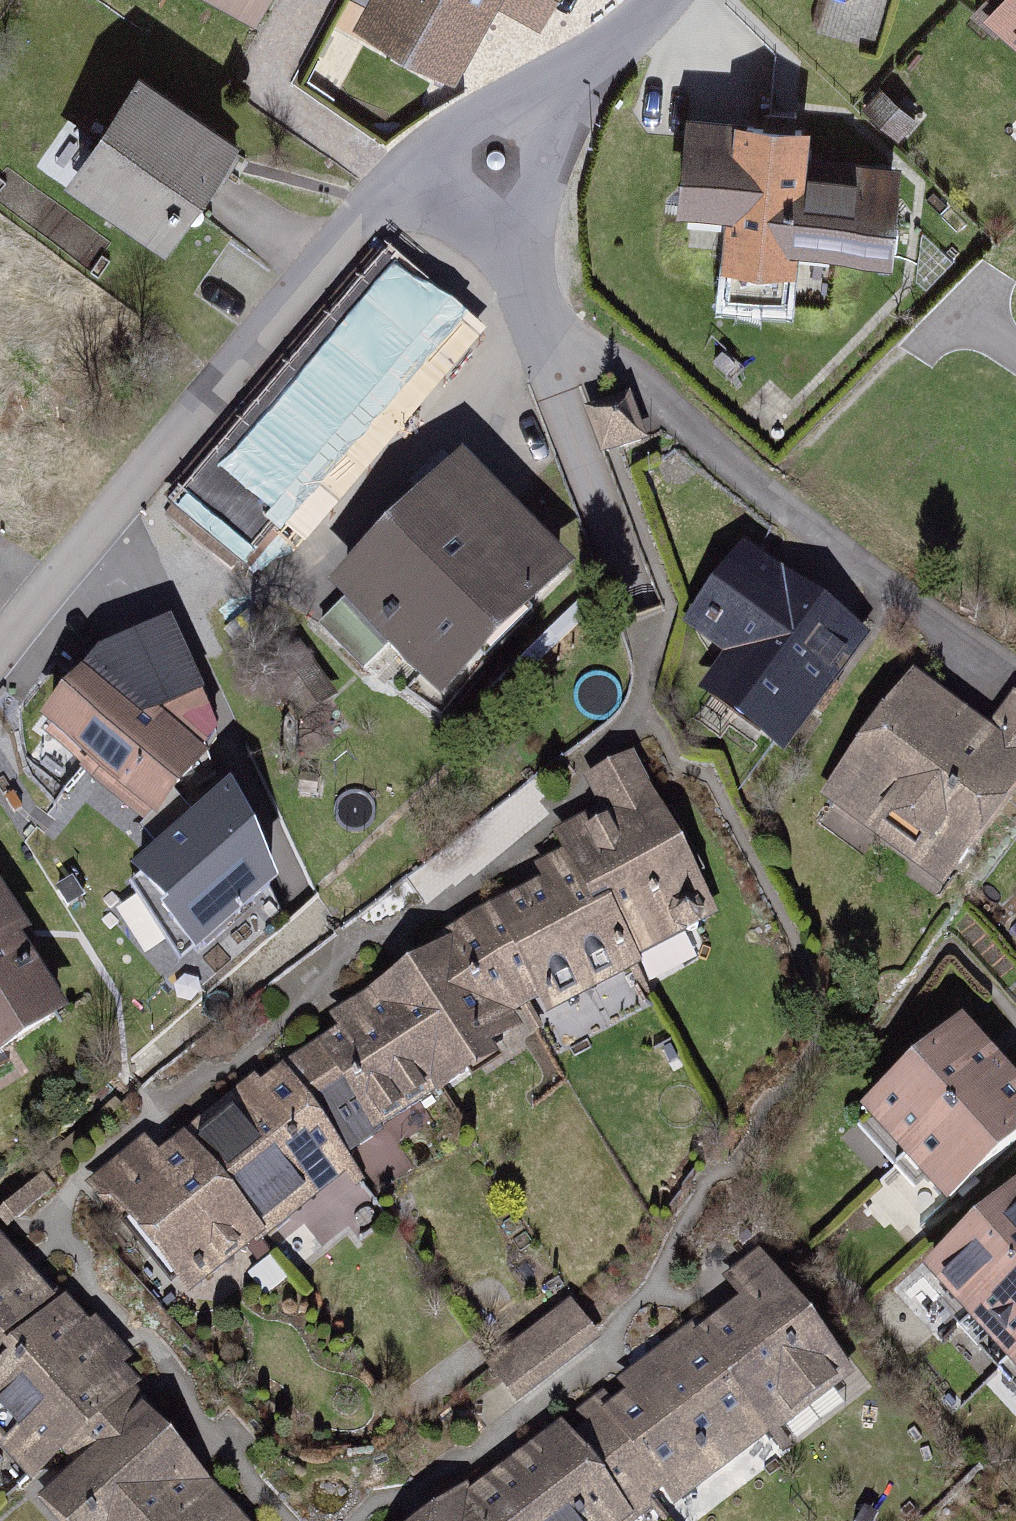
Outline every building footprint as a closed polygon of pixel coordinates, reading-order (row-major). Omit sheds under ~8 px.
[(361,23),(468,78),(502,12),(545,34),(562,0),(373,0),(361,23)] [(990,20),(1015,43),(1015,0),(1007,0),(990,20)] [(248,145),(143,73),(71,179),(175,250),(248,145)] [(902,266),(907,170),(817,166),(819,125),(691,118),(686,222),(730,224),(728,278),(805,281),(806,261),(902,266)] [(462,325),(385,262),(176,516),(253,579),(462,325)] [(653,448),(638,404),(592,420),(607,464),(653,448)] [(582,582),(467,474),(340,607),(455,715),(582,582)] [(880,645),(752,554),(694,636),(732,663),(703,703),(793,766),(880,645)] [(163,830),(215,765),(224,747),(196,668),(184,673),(169,636),(107,663),(92,678),(45,738),(163,830)] [(920,680),(825,809),(948,900),(1015,808),(1015,705),(994,734),(920,680)] [(560,840),(569,857),(601,920),(620,910),(649,965),(726,925),(640,760),(591,785),(606,815),(560,840)] [(280,902),(234,798),(129,887),(198,973),(280,902)] [(545,889),(495,915),(545,1010),(554,1026),(648,976),(643,967),(649,965),(620,910),(601,920),(569,857),(537,874),(545,889)] [(74,1025),(33,961),(41,956),(0,891),(0,1071),(74,1025)] [(454,950),(418,970),(473,1071),(529,1041),(520,1024),(545,1010),(495,915),(448,939),(454,950)] [(346,1040),(324,1054),(383,1144),(442,1105),(445,1109),(486,1083),(473,1071),(418,970),(335,1023),(346,1040)] [(990,1063),(959,1029),(869,1109),(951,1200),(1015,1141),(1015,1093),(1010,1085),(990,1063)] [(324,1054),(291,1077),(355,1165),(383,1144),(324,1054)] [(197,1140),(273,1240),(362,1173),(355,1165),(291,1077),(267,1095),(263,1090),(197,1140)] [(153,1149),(94,1195),(121,1230),(130,1223),(192,1302),(273,1240),(197,1140),(167,1167),(153,1149)] [(935,1274),(1015,1362),(1015,1199),(935,1274)] [(2,1233),(0,1234),(0,1386),(15,1373),(7,1363),(71,1309),(2,1233)] [(746,1315),(700,1345),(772,1453),(870,1388),(840,1343),(833,1347),(772,1257),(727,1287),(746,1315)] [(575,1292),(490,1354),(519,1394),(604,1333),(575,1292)] [(71,1309),(7,1363),(15,1373),(0,1386),(0,1451),(37,1494),(30,1499),(46,1515),(148,1422),(138,1411),(149,1403),(132,1383),(143,1374),(103,1328),(93,1336),(71,1309)] [(578,1447),(635,1520),(646,1520),(667,1505),(679,1520),(772,1453),(700,1345),(692,1341),(623,1394),(632,1406),(622,1413),(611,1398),(579,1422),(591,1437),(578,1447)] [(46,1515),(52,1520),(238,1520),(148,1422),(46,1515)] [(475,1502),(488,1520),(635,1520),(578,1447),(569,1433),(475,1502)] [(436,1520),(488,1520),(475,1502),(471,1496),(436,1520)]
